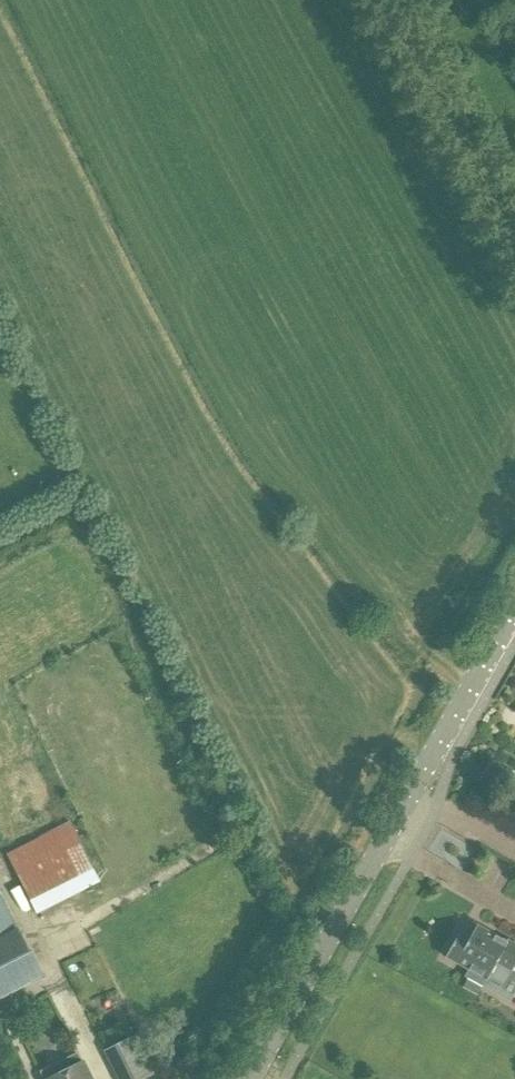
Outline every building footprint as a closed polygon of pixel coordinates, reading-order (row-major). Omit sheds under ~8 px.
[(37,969),(0,895),(0,989),(37,969)] [(507,940),(506,942),(480,927),(478,926),(477,925),(475,928),(470,937),(460,932),(445,958),(468,970),(470,972),(467,976),(484,986),(489,978),(504,986),(514,966),(514,945),(507,940)] [(88,1016),(119,1078),(143,1078),(157,1072),(120,999),(88,1016)] [(39,1072),(42,1078),(91,1078),(78,1053),(39,1072)]
